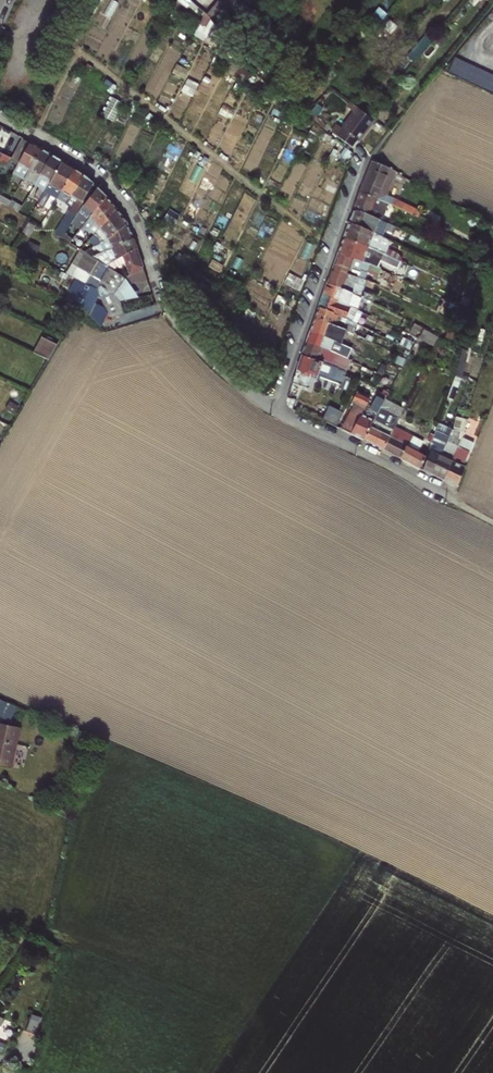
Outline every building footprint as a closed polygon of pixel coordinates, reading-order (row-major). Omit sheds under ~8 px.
[(219,25),(240,0),(219,0),(207,14),(219,25)] [(405,63),(411,67),(433,40),(427,36),(405,63)] [(492,88),(492,74),(457,59),(451,71),(492,88)] [(105,114),(114,119),(123,101),(114,96),(105,114)] [(357,107),(351,102),(343,112),(350,117),(358,107),(357,107)] [(363,105),(360,109),(370,116),(373,112),(363,105)] [(350,117),(337,136),(352,146),(356,140),(358,141),(374,119),(370,116),(360,109),(358,107),(350,117)] [(1,154),(12,159),(14,155),(23,138),(15,133),(0,124),(0,153),(1,154)] [(21,159),(30,142),(23,138),(14,155),(21,159)] [(41,148),(30,142),(21,159),(19,163),(23,165),(18,174),(25,177),(41,148)] [(41,148),(25,177),(24,178),(25,178),(23,183),(28,186),(32,177),(37,180),(52,155),(41,148)] [(35,196),(41,199),(63,161),(52,155),(37,180),(34,185),(39,188),(35,196)] [(63,161),(41,199),(39,203),(45,206),(51,195),(55,187),(61,190),(74,168),(63,161)] [(379,192),(388,168),(389,168),(372,161),(360,192),(391,204),(391,205),(393,198),(385,194),(379,192)] [(93,183),(74,168),(61,190),(57,196),(67,202),(66,203),(70,206),(67,211),(70,212),(66,219),(72,223),(77,215),(75,214),(93,183)] [(395,172),(388,168),(379,192),(385,194),(395,172)] [(55,187),(51,195),(56,198),(57,196),(61,190),(55,187)] [(69,244),(88,220),(106,197),(98,187),(77,214),(82,217),(64,241),(69,244)] [(389,209),(391,205),(391,204),(360,192),(354,208),(369,215),(372,209),(379,212),(381,207),(389,210),(389,209)] [(88,229),(94,234),(116,209),(106,197),(88,220),(93,224),(88,229)] [(416,208),(398,200),(395,207),(403,211),(413,215),(416,208)] [(17,204),(11,201),(8,207),(14,210),(17,204)] [(11,215),(14,210),(8,207),(0,202),(0,209),(11,215)] [(391,205),(389,209),(401,215),(403,211),(395,207),(391,205)] [(379,218),(369,215),(354,208),(349,223),(381,235),(383,236),(387,228),(394,231),(396,227),(379,218)] [(422,211),(416,208),(413,215),(419,218),(422,211)] [(91,236),(99,242),(127,224),(116,209),(94,234),(91,236)] [(349,223),(344,237),(378,250),(381,251),(383,247),(377,245),(381,235),(349,223)] [(127,224),(99,242),(94,246),(99,253),(104,251),(132,236),(127,224)] [(59,229),(56,236),(62,239),(65,233),(59,229)] [(383,247),(386,237),(383,236),(381,235),(377,245),(383,247)] [(109,258),(112,262),(136,248),(132,236),(104,251),(107,256),(106,256),(107,259),(109,258)] [(338,253),(362,262),(366,253),(375,256),(378,250),(344,237),(338,253)] [(137,248),(136,248),(112,262),(115,266),(125,262),(130,275),(133,282),(146,280),(137,248)] [(386,248),(384,252),(395,257),(397,252),(386,248)] [(98,279),(119,279),(121,275),(106,266),(92,258),(87,254),(83,252),(79,250),(77,249),(69,261),(98,279)] [(395,257),(384,252),(381,259),(398,267),(401,260),(395,257)] [(371,265),(362,262),(338,253),(333,267),(364,279),(367,271),(378,274),(380,268),(371,265)] [(366,253),(362,262),(371,265),(375,256),(366,253)] [(106,266),(121,275),(125,278),(130,275),(125,262),(115,266),(112,262),(106,266)] [(333,267),(327,283),(357,295),(364,279),(333,267)] [(110,293),(119,279),(98,279),(98,280),(110,293)] [(129,283),(126,279),(119,279),(110,293),(112,295),(117,301),(139,297),(129,283)] [(357,295),(327,283),(323,293),(338,300),(337,303),(350,308),(351,308),(352,305),(348,303),(350,297),(363,302),(364,298),(362,297),(357,295)] [(80,306),(86,296),(70,289),(65,299),(80,306)] [(333,314),(351,322),(353,317),(347,315),(349,311),(354,313),(356,310),(351,308),(350,308),(337,303),(338,300),(323,293),(319,307),(333,312),(333,314)] [(107,318),(120,315),(117,301),(112,295),(99,301),(107,318)] [(95,301),(86,296),(80,306),(88,313),(95,301)] [(315,318),(338,327),(341,328),(346,330),(347,331),(351,322),(333,314),(333,312),(319,307),(315,318)] [(310,331),(333,340),(338,327),(315,318),(310,331)] [(340,343),(346,330),(341,328),(338,327),(333,340),(340,343)] [(340,343),(333,340),(310,331),(306,342),(342,356),(344,357),(348,358),(352,349),(340,343)] [(43,335),(36,351),(52,358),(59,342),(43,335)] [(302,354),(337,368),(342,356),(306,342),(302,354)] [(336,382),(341,370),(340,369),(337,368),(302,354),(294,374),(310,379),(312,374),(336,382)] [(466,361),(460,359),(456,375),(462,377),(466,361)] [(454,399),(462,377),(456,375),(451,390),(448,397),(454,399)] [(363,410),(351,433),(364,439),(373,419),(376,413),(387,395),(388,393),(383,390),(381,393),(380,392),(376,400),(374,400),(372,404),(367,401),(365,406),(363,410)] [(369,397),(357,391),(352,400),(365,406),(367,401),(369,397)] [(365,406),(352,400),(350,406),(353,407),(356,408),(357,407),(363,410),(365,406)] [(336,426),(346,407),(333,401),(324,420),(336,426)] [(356,408),(353,407),(342,429),(351,433),(363,410),(357,407),(356,408)] [(382,449),(393,428),(399,417),(395,415),(389,427),(373,419),(364,439),(382,449)] [(454,455),(444,480),(457,486),(464,467),(462,466),(468,452),(464,450),(475,422),(465,418),(456,446),(454,455)] [(411,434),(416,425),(412,423),(407,432),(411,434)] [(410,436),(416,439),(422,428),(416,425),(411,434),(410,436)] [(399,458),(410,436),(407,434),(406,437),(397,433),(398,431),(393,428),(382,449),(399,458)] [(416,439),(410,436),(399,458),(419,468),(425,454),(414,448),(416,444),(414,443),(416,439)] [(423,470),(431,474),(438,455),(440,455),(446,443),(448,440),(447,438),(448,437),(445,436),(444,439),(436,436),(423,470)] [(431,474),(444,480),(454,455),(456,446),(446,443),(440,455),(438,455),(431,474)] [(11,723),(18,708),(0,700),(0,718),(11,723)] [(24,729),(0,723),(0,765),(14,769),(24,729)]
